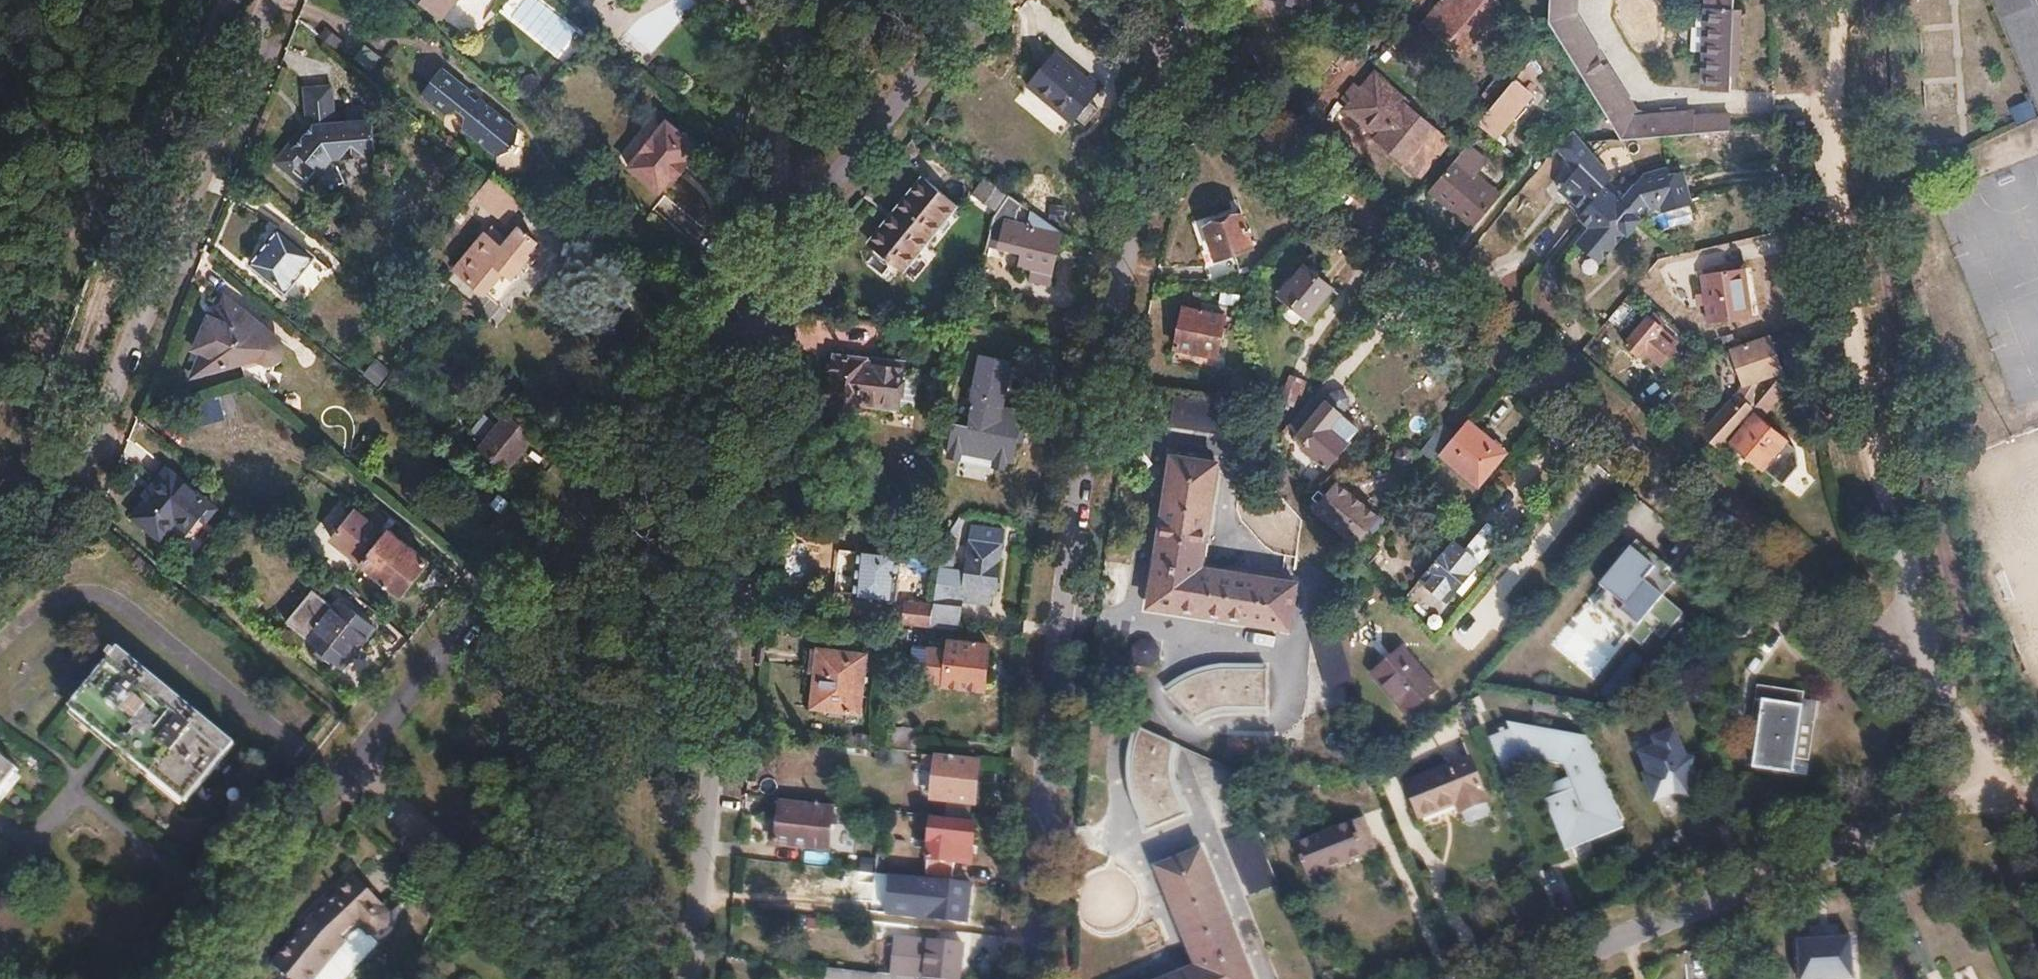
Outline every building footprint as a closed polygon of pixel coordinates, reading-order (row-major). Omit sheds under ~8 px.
[(441,16),(454,0),(421,0),(441,16)] [(489,0),(463,0),(445,18),(459,32),(489,0)] [(1287,3),(1309,10),(1312,0),(1288,0),(1287,3)] [(1433,16),(1471,49),(1507,9),(1501,0),(1447,0),(1433,16)] [(1553,24),(1625,143),(1738,131),(1736,113),(1698,117),(1697,113),(1636,119),(1576,21),(1577,0),(1554,0),(1553,24)] [(1702,41),(1709,42),(1708,78),(1731,79),(1731,64),(1731,47),(1738,48),(1740,0),(1711,0),(1711,3),(1704,2),(1702,41)] [(1355,45),(1338,64),(1350,74),(1366,55),(1367,56),(1375,47),(1361,34),(1352,43),(1355,45)] [(1331,45),(1315,64),(1326,74),(1343,55),(1331,45)] [(1375,47),(1367,56),(1371,59),(1379,50),(1375,47)] [(1531,49),(1507,76),(1516,83),(1537,60),(1531,49)] [(1054,53),(1026,86),(1071,123),(1099,90),(1054,53)] [(1498,105),(1480,124),(1497,139),(1549,80),(1537,60),(1516,83),(1498,105)] [(442,67),(419,95),(443,115),(457,111),(465,118),(463,130),(475,140),(478,137),(485,143),(482,146),(496,157),(512,152),(517,147),(517,129),(505,119),(502,122),(497,117),(500,114),(481,99),(475,102),(469,97),(471,91),(442,67)] [(1505,74),(1486,95),(1498,105),(1516,83),(1507,76),(1505,74)] [(1356,84),(1343,99),(1350,105),(1346,110),(1378,138),(1376,140),(1419,178),(1449,143),(1406,105),(1409,102),(1377,75),(1363,90),(1356,84)] [(301,121),(294,130),(329,158),(371,153),(366,119),(329,122),(325,86),(297,88),(301,121)] [(1735,92),(1736,112),(1768,109),(1767,90),(1735,92)] [(2013,125),(2034,116),(2026,98),(2005,108),(2013,125)] [(664,121),(627,168),(658,193),(671,178),(675,181),(688,165),(684,162),(696,147),(664,121)] [(294,130),(270,159),(303,187),(329,158),(294,130)] [(1575,135),(1556,153),(1577,170),(1564,185),(1570,189),(1565,195),(1586,212),(1606,189),(1616,177),(1575,135)] [(1471,149),(1432,193),(1472,227),(1496,198),(1474,180),(1488,164),(1471,149)] [(1671,170),(1664,171),(1666,179),(1673,177),(1671,170)] [(1646,176),(1623,203),(1641,218),(1644,220),(1652,211),(1663,208),(1664,214),(1694,207),(1685,174),(1673,177),(1666,179),(1664,171),(1646,176)] [(899,213),(871,247),(903,271),(956,205),(921,177),(894,209),(899,213)] [(986,179),(971,199),(994,215),(1009,195),(986,179)] [(1564,185),(1560,190),(1565,195),(1570,189),(1564,185)] [(1591,230),(1578,246),(1600,265),(1625,236),(1626,226),(1641,218),(1623,203),(1606,189),(1586,212),(1580,220),(1591,230)] [(1026,247),(1021,268),(1035,271),(1033,277),(1053,282),(1063,233),(1033,212),(1030,226),(1018,223),(1022,204),(1009,195),(994,215),(988,244),(1003,247),(1004,243),(1026,247)] [(1054,199),(1051,212),(1065,215),(1068,203),(1054,199)] [(1242,215),(1207,226),(1218,260),(1253,248),(1242,215)] [(1626,226),(1625,236),(1628,238),(1644,220),(1641,218),(1626,226)] [(493,226),(461,264),(488,286),(499,273),(509,281),(525,261),(522,258),(535,242),(518,228),(509,239),(493,226)] [(277,229),(249,264),(276,286),(304,252),(277,229)] [(304,252),(276,286),(285,293),(293,283),(308,295),(322,276),(308,265),(312,259),(304,252)] [(461,264),(454,272),(482,294),(488,286),(461,264)] [(1304,267),(1281,295),(1307,318),(1331,289),(1304,267)] [(1747,271),(1706,283),(1718,329),(1760,317),(1747,271)] [(226,299),(194,375),(259,356),(260,358),(264,364),(271,366),(278,365),(283,361),(285,354),(284,348),(281,344),(226,299)] [(1185,308),(1176,349),(1216,357),(1225,317),(1185,308)] [(1649,318),(1626,345),(1639,356),(1644,350),(1661,364),(1674,349),(1658,335),(1663,329),(1649,318)] [(1746,389),(1704,435),(1721,448),(1749,415),(1753,410),(1757,385),(1783,373),(1767,339),(1732,356),(1746,389)] [(958,422),(952,448),(1011,461),(1022,412),(1002,407),(1012,362),(981,356),(972,401),(976,402),(971,425),(958,422)] [(839,357),(833,402),(863,406),(863,403),(900,408),(906,364),(879,361),(879,362),(839,357)] [(1751,417),(1727,445),(1757,470),(1780,490),(1797,471),(1794,454),(1760,425),(1803,375),(1792,365),(1753,410),(1749,415),(1751,417)] [(1291,374),(1275,410),(1288,416),(1305,379),(1291,374)] [(1338,412),(1347,401),(1332,389),(1323,400),(1338,412)] [(1325,402),(1300,433),(1312,442),(1308,446),(1331,466),(1360,431),(1325,402)] [(481,408),(467,427),(484,441),(472,456),(489,469),(496,461),(506,469),(533,436),(506,414),(500,423),(481,408)] [(1466,420),(1439,453),(1474,484),(1502,449),(1466,420)] [(1172,457),(1151,605),(1289,625),(1295,581),(1201,567),(1214,463),(1172,457)] [(157,485),(131,516),(152,533),(163,520),(174,518),(189,530),(200,516),(205,520),(216,506),(165,465),(152,481),(157,485)] [(1339,482),(1316,508),(1354,543),(1378,518),(1339,482)] [(320,524),(336,536),(355,510),(339,498),(320,524)] [(365,501),(332,541),(401,597),(429,562),(390,530),(385,535),(380,531),(389,520),(365,501)] [(1451,540),(1419,578),(1446,601),(1478,562),(1451,540)] [(858,547),(851,600),(892,605),(898,552),(858,547)] [(960,586),(958,597),(990,602),(992,591),(996,592),(1000,561),(969,556),(964,587),(960,586)] [(939,563),(934,594),(946,595),(950,565),(939,563)] [(1628,569),(1595,609),(1638,645),(1650,631),(1663,641),(1684,615),(1628,569)] [(342,667),(374,628),(339,600),(334,606),(313,589),(286,621),(342,667)] [(932,605),(930,620),(958,624),(959,611),(947,608),(949,596),(946,595),(934,594),(932,605)] [(907,601),(904,620),(930,623),(930,620),(932,605),(907,601)] [(1568,619),(1551,650),(1597,675),(1614,644),(1568,619)] [(1326,703),(1341,704),(1345,633),(1311,631),(1307,704),(1326,705),(1326,703)] [(1396,639),(1370,670),(1410,705),(1436,674),(1396,639)] [(948,641),(943,685),(982,689),(988,646),(948,641)] [(931,675),(932,647),(915,647),(914,674),(931,675)] [(119,649),(71,707),(187,802),(235,744),(119,649)] [(816,671),(812,706),(860,711),(866,653),(825,649),(823,672),(816,671)] [(1642,649),(1619,676),(1637,691),(1660,664),(1642,649)] [(1172,687),(1164,693),(1190,722),(1199,716),(1210,711),(1221,709),(1234,708),(1269,708),(1267,668),(1217,670),(1207,671),(1197,674),(1188,678),(1180,682),(1172,687)] [(1757,687),(1753,715),(1760,715),(1755,751),(1757,751),(1755,766),(1781,770),(1783,755),(1793,756),(1800,757),(1806,758),(1812,722),(1806,721),(1799,721),(1803,693),(1757,687)] [(880,726),(879,747),(914,751),(917,731),(880,726)] [(1510,728),(1490,737),(1501,765),(1521,756),(1564,764),(1574,788),(1552,797),(1571,841),(1615,822),(1582,742),(1511,730),(1510,728)] [(1676,753),(1667,728),(1644,737),(1647,746),(1629,753),(1637,771),(1632,775),(1645,807),(1666,799),(1678,813),(1707,789),(1676,753)] [(1130,763),(1129,773),(1130,783),(1131,792),(1134,802),(1137,812),(1141,821),(1146,831),(1183,815),(1180,808),(1177,801),(1175,795),(1172,788),(1170,782),(1170,775),(1170,768),(1171,760),(1172,753),(1175,747),(1137,733),(1133,743),(1131,752),(1130,763)] [(921,754),(920,761),(935,763),(931,798),(973,803),(978,761),(921,754)] [(1783,755),(1781,770),(1791,771),(1793,756),(1783,755)] [(18,771),(0,756),(0,792),(18,771)] [(1467,762),(1403,787),(1415,819),(1453,804),(1457,813),(1483,803),(1467,762)] [(781,802),(776,843),(823,848),(828,807),(781,802)] [(1360,818),(1292,847),(1308,885),(1324,879),(1322,872),(1363,855),(1355,836),(1365,831),(1360,818)] [(932,819),(925,873),(953,876),(954,862),(972,864),(976,824),(932,819)] [(1365,831),(1355,836),(1363,855),(1374,850),(1365,831)] [(856,852),(854,870),(876,873),(877,855),(856,852)] [(1171,978),(1251,978),(1198,853),(1157,869),(1199,967),(1171,978)] [(877,855),(876,873),(890,874),(904,876),(906,859),(877,855)] [(890,874),(889,886),(930,891),(927,918),(966,922),(971,883),(904,876),(890,874)] [(272,965),(289,978),(312,978),(336,951),(358,935),(364,941),(376,945),(386,938),(387,927),(381,919),(383,917),(359,885),(313,918),(272,965)] [(854,904),(852,921),(880,924),(903,926),(904,913),(886,911),(886,908),(854,904)] [(880,924),(878,938),(902,940),(903,926),(880,924)] [(1797,942),(1798,978),(1854,978),(1852,940),(1831,941),(1817,941),(1797,942)] [(884,974),(929,978),(961,978),(964,945),(929,941),(925,970),(919,969),(919,967),(885,963),(884,974)] [(850,978),(929,978),(884,974),(851,970),(850,978)]
